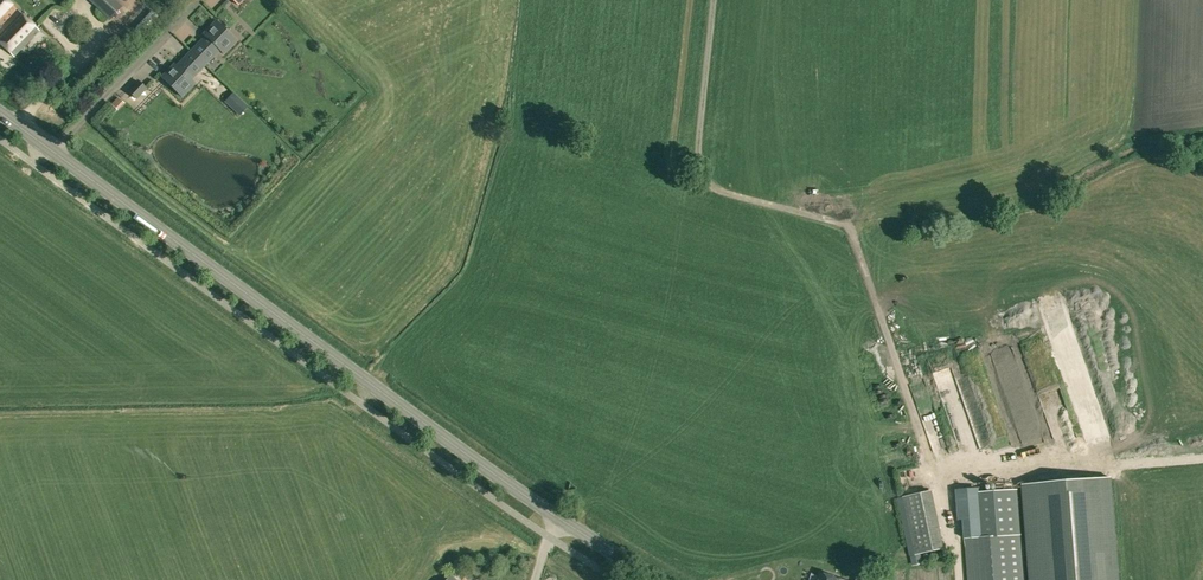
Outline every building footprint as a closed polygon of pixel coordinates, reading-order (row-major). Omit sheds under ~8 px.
[(14,57),(39,30),(7,0),(0,0),(0,43),(14,57)] [(109,20),(122,6),(115,0),(89,0),(89,1),(109,20)] [(220,49),(224,53),(237,40),(218,21),(204,34),(207,37),(177,66),(175,64),(162,76),(181,96),(195,82),(191,78),(220,49)] [(142,77),(130,89),(138,96),(150,84),(142,77)] [(225,101),(239,115),(248,106),(233,92),(225,101)] [(1003,376),(1021,372),(1016,350),(998,354),(1003,376)] [(1038,392),(1059,389),(1055,361),(1034,364),(1038,392)] [(1038,416),(1018,417),(1019,425),(1039,424),(1038,416)] [(1029,579),(1119,579),(1111,478),(1022,485),(1029,579)] [(969,579),(1024,579),(1021,540),(1022,540),(1018,489),(978,492),(982,537),(965,538),(969,579)] [(903,497),(915,555),(943,549),(931,491),(903,497)]
